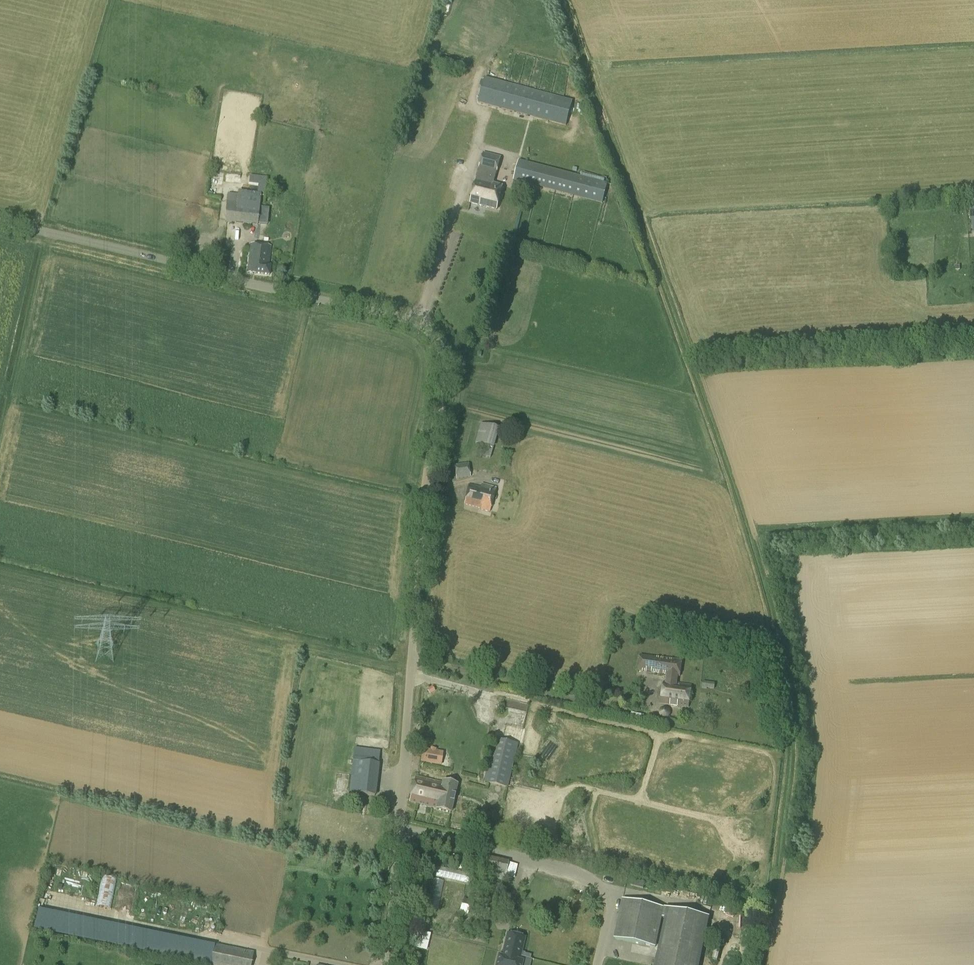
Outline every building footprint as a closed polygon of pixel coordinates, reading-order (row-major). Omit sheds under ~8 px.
[(454,63),(456,55),(443,53),(441,61),(454,63)] [(565,127),(572,103),(484,79),(477,104),(565,127)] [(496,175),(500,160),(483,155),(479,171),(496,175)] [(602,204),(607,186),(518,162),(513,180),(602,204)] [(473,192),(500,198),(503,186),(493,183),(493,184),(476,180),(473,192)] [(497,210),(500,198),(473,192),(470,203),(497,210)] [(224,221),(256,225),(260,197),(247,195),(246,205),(238,204),(239,195),(227,193),(224,221)] [(268,276),(269,266),(267,266),(269,247),(249,245),(246,273),(268,276)] [(489,444),(494,426),(480,422),(475,440),(489,444)] [(490,458),(492,448),(483,446),(480,456),(490,458)] [(456,479),(468,477),(466,464),(453,466),(456,479)] [(481,489),(468,485),(462,505),(479,509),(479,510),(489,513),(496,489),(481,485),(481,489)] [(691,650),(702,644),(700,639),(689,646),(691,650)] [(680,677),(682,662),(640,656),(637,671),(667,676),(666,684),(664,684),(661,704),(688,708),(691,687),(676,685),(678,677),(680,677)] [(645,722),(646,716),(632,713),(631,718),(645,722)] [(505,716),(504,721),(518,725),(520,720),(505,716)] [(507,786),(517,744),(494,738),(483,781),(507,786)] [(422,749),(420,762),(441,766),(443,752),(436,751),(436,749),(430,748),(430,750),(422,749)] [(374,797),(378,764),(353,761),(349,794),(374,797)] [(442,783),(415,777),(409,802),(436,809),(435,811),(450,814),(457,785),(443,782),(442,783)] [(503,881),(508,863),(477,855),(473,874),(503,881)] [(555,875),(552,898),(561,899),(564,876),(555,875)] [(42,886),(40,892),(53,896),(55,890),(42,886)] [(155,898),(153,903),(164,907),(166,901),(155,898)] [(711,917),(622,898),(614,938),(656,947),(662,918),(665,919),(655,964),(700,964),(711,917)] [(463,899),(459,912),(467,915),(471,901),(463,899)] [(100,913),(110,913),(110,905),(100,905),(100,913)] [(64,930),(65,920),(33,915),(32,924),(64,930)] [(519,955),(524,936),(505,932),(501,950),(519,955)] [(253,953),(214,945),(210,964),(251,964),(253,953)] [(343,950),(341,956),(355,960),(357,955),(343,950)] [(501,950),(500,955),(496,954),(493,964),(521,964),(522,961),(518,960),(519,955),(501,950)]
